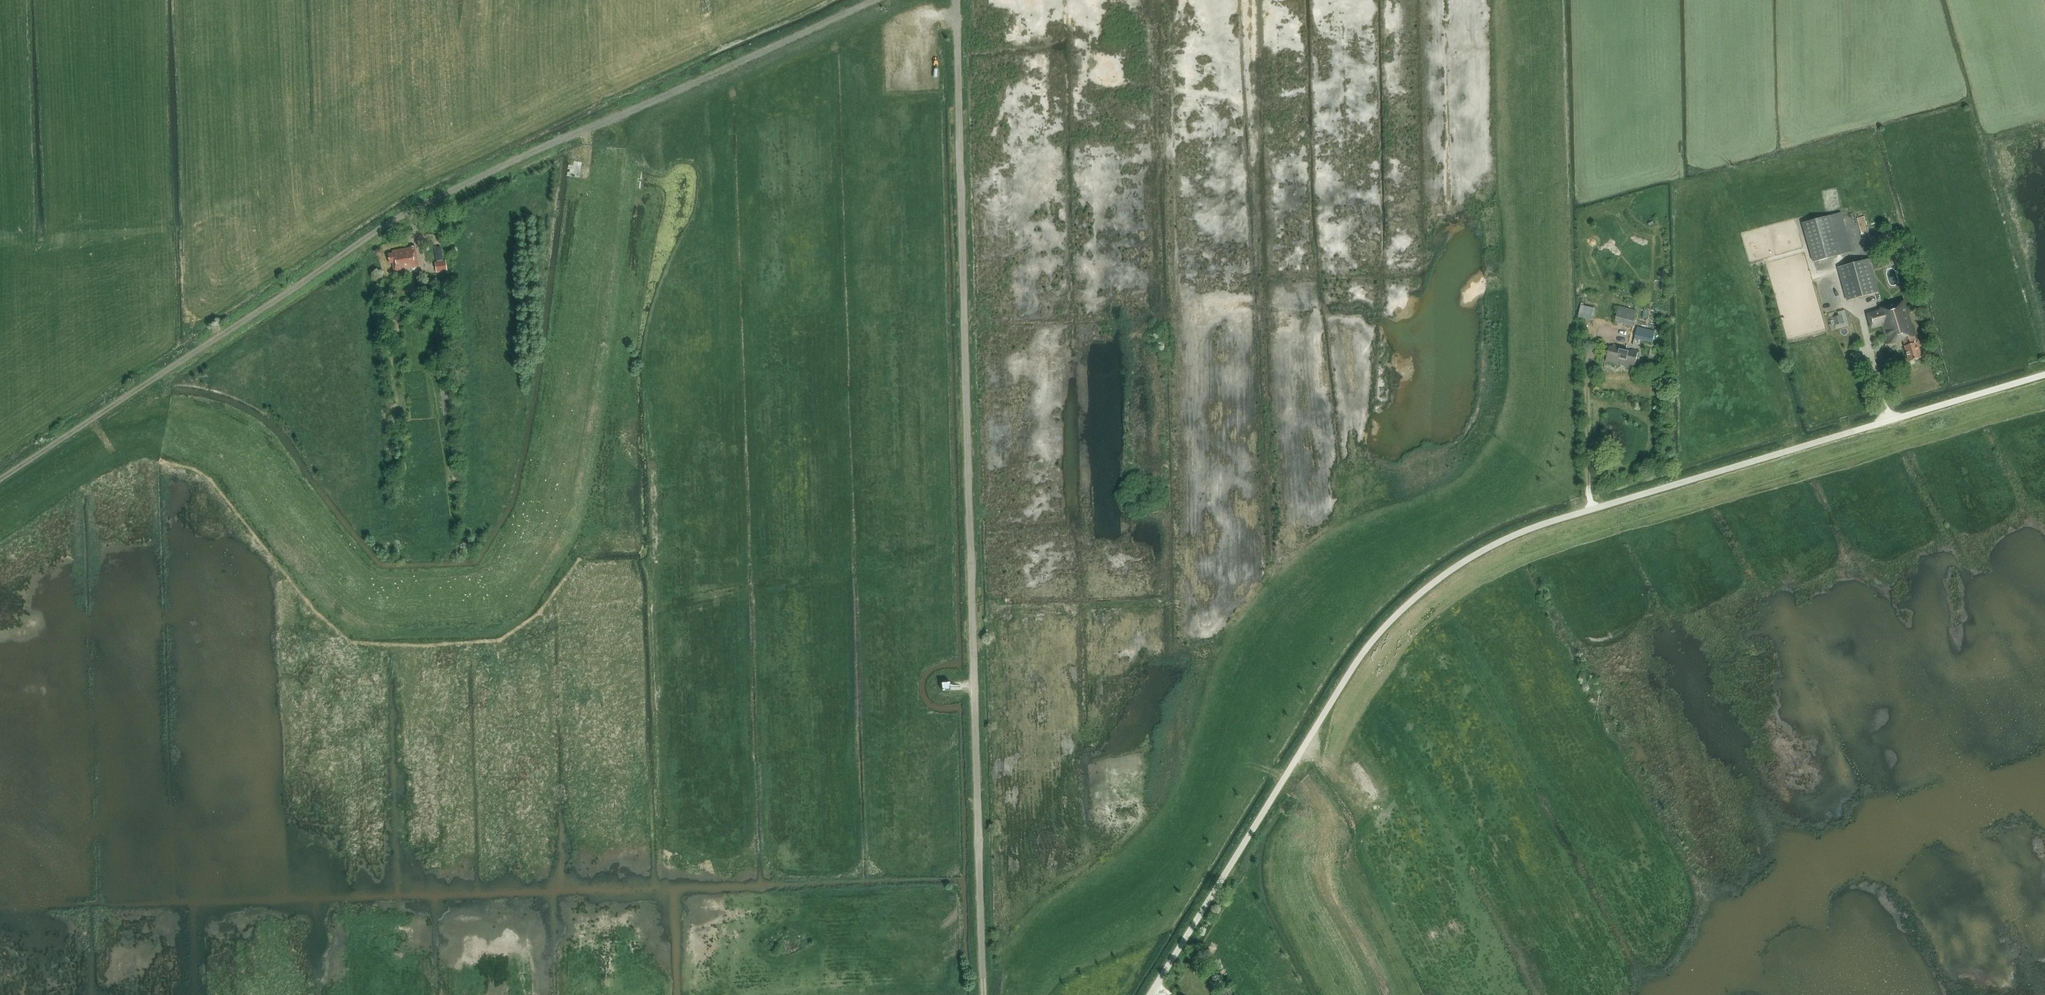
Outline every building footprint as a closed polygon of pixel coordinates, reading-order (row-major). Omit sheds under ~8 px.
[(1841,212),(1829,216),(1802,224),(1813,262),(1830,257),(1831,263),(1837,261),(1838,267),(1837,267),(1846,301),(1878,292),(1869,259),(1843,266),(1842,260),(1854,257),(1841,212)] [(394,270),(419,266),(415,247),(393,251),(393,253),(388,254),(390,263),(393,262),(394,270)] [(434,262),(436,272),(447,270),(445,260),(434,262)] [(1909,361),(1922,357),(1918,342),(1916,342),(1904,300),(1888,305),(1888,307),(1868,313),(1872,328),(1883,325),(1888,343),(1904,339),(1906,346),(1905,346),(1909,361)] [(1593,316),(1595,307),(1580,303),(1578,312),(1593,316)] [(1633,326),(1636,310),(1618,306),(1615,323),(1633,326)] [(1842,323),(1840,315),(1833,317),(1835,325),(1842,323)] [(1637,326),(1634,338),(1652,342),(1655,331),(1637,326)] [(1627,350),(1627,348),(1613,345),(1612,347),(1609,347),(1606,360),(1634,367),(1638,351),(1631,349),(1631,351),(1627,350)]
